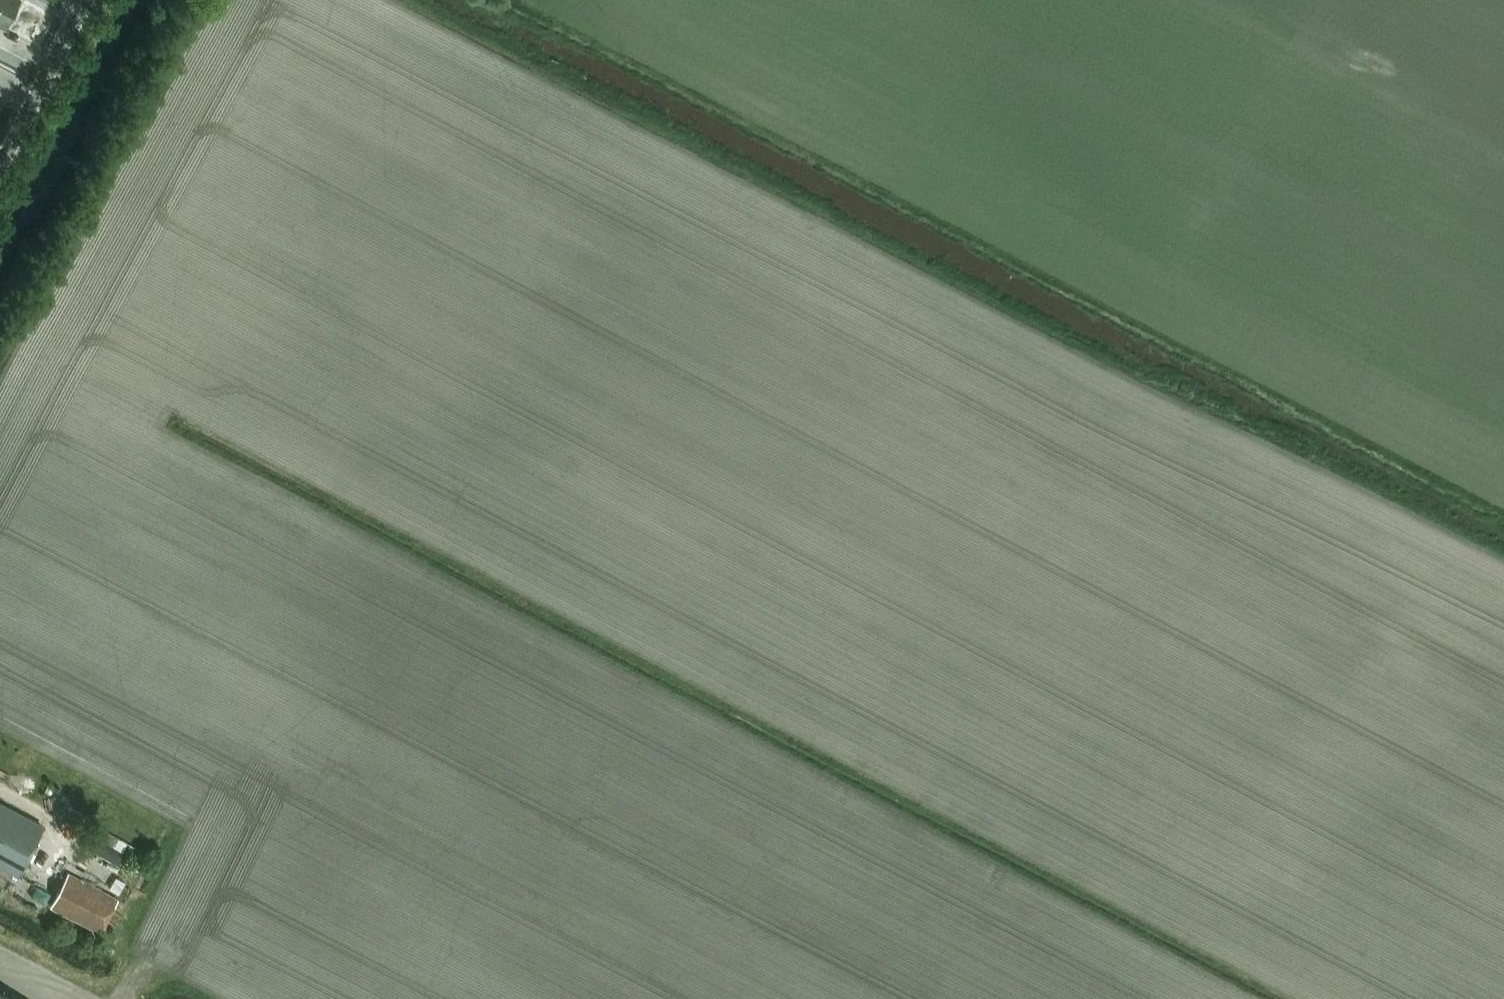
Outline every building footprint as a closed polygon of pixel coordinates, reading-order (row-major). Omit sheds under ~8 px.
[(19,0),(0,0),(0,26),(4,28),(19,0)] [(43,827),(0,805),(0,866),(17,876),(43,827)] [(139,871),(147,857),(135,850),(127,865),(139,871)] [(101,933),(118,901),(68,874),(50,907),(101,933)] [(37,887),(32,898),(45,905),(51,894),(37,887)] [(0,990),(0,998),(18,998),(0,990)]
